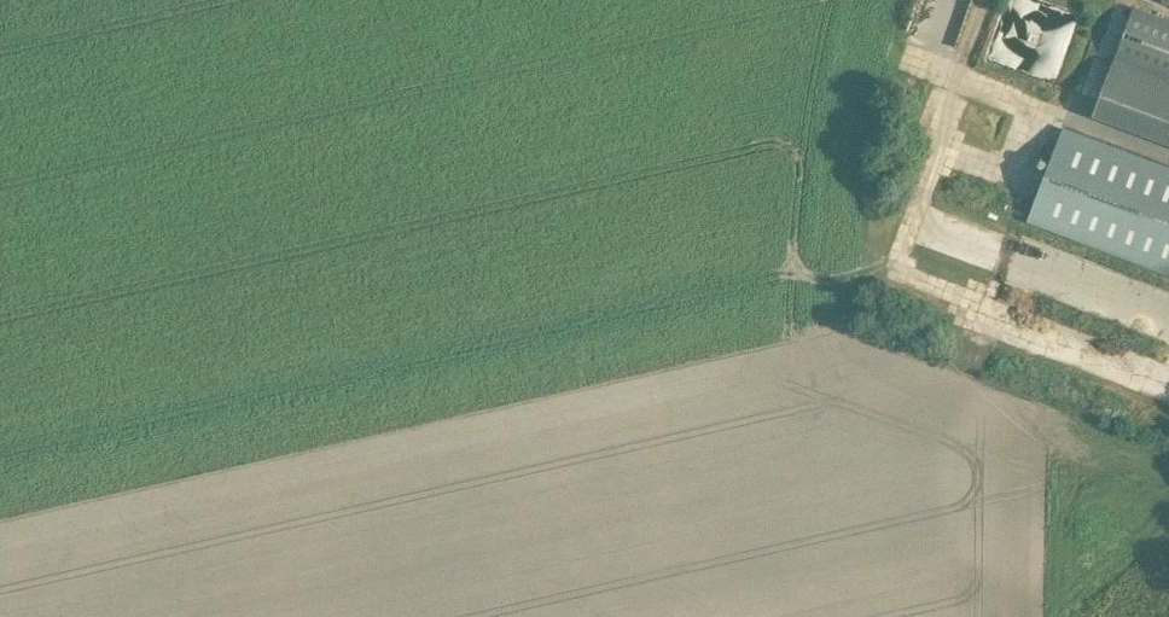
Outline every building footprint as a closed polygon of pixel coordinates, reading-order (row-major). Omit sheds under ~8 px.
[(1098,100),(1168,127),(1168,19),(1134,6),(1114,58),(1098,100)] [(1168,272),(1168,168),(1104,143),(1064,128),(1029,219),(1069,234),(1168,272)]
